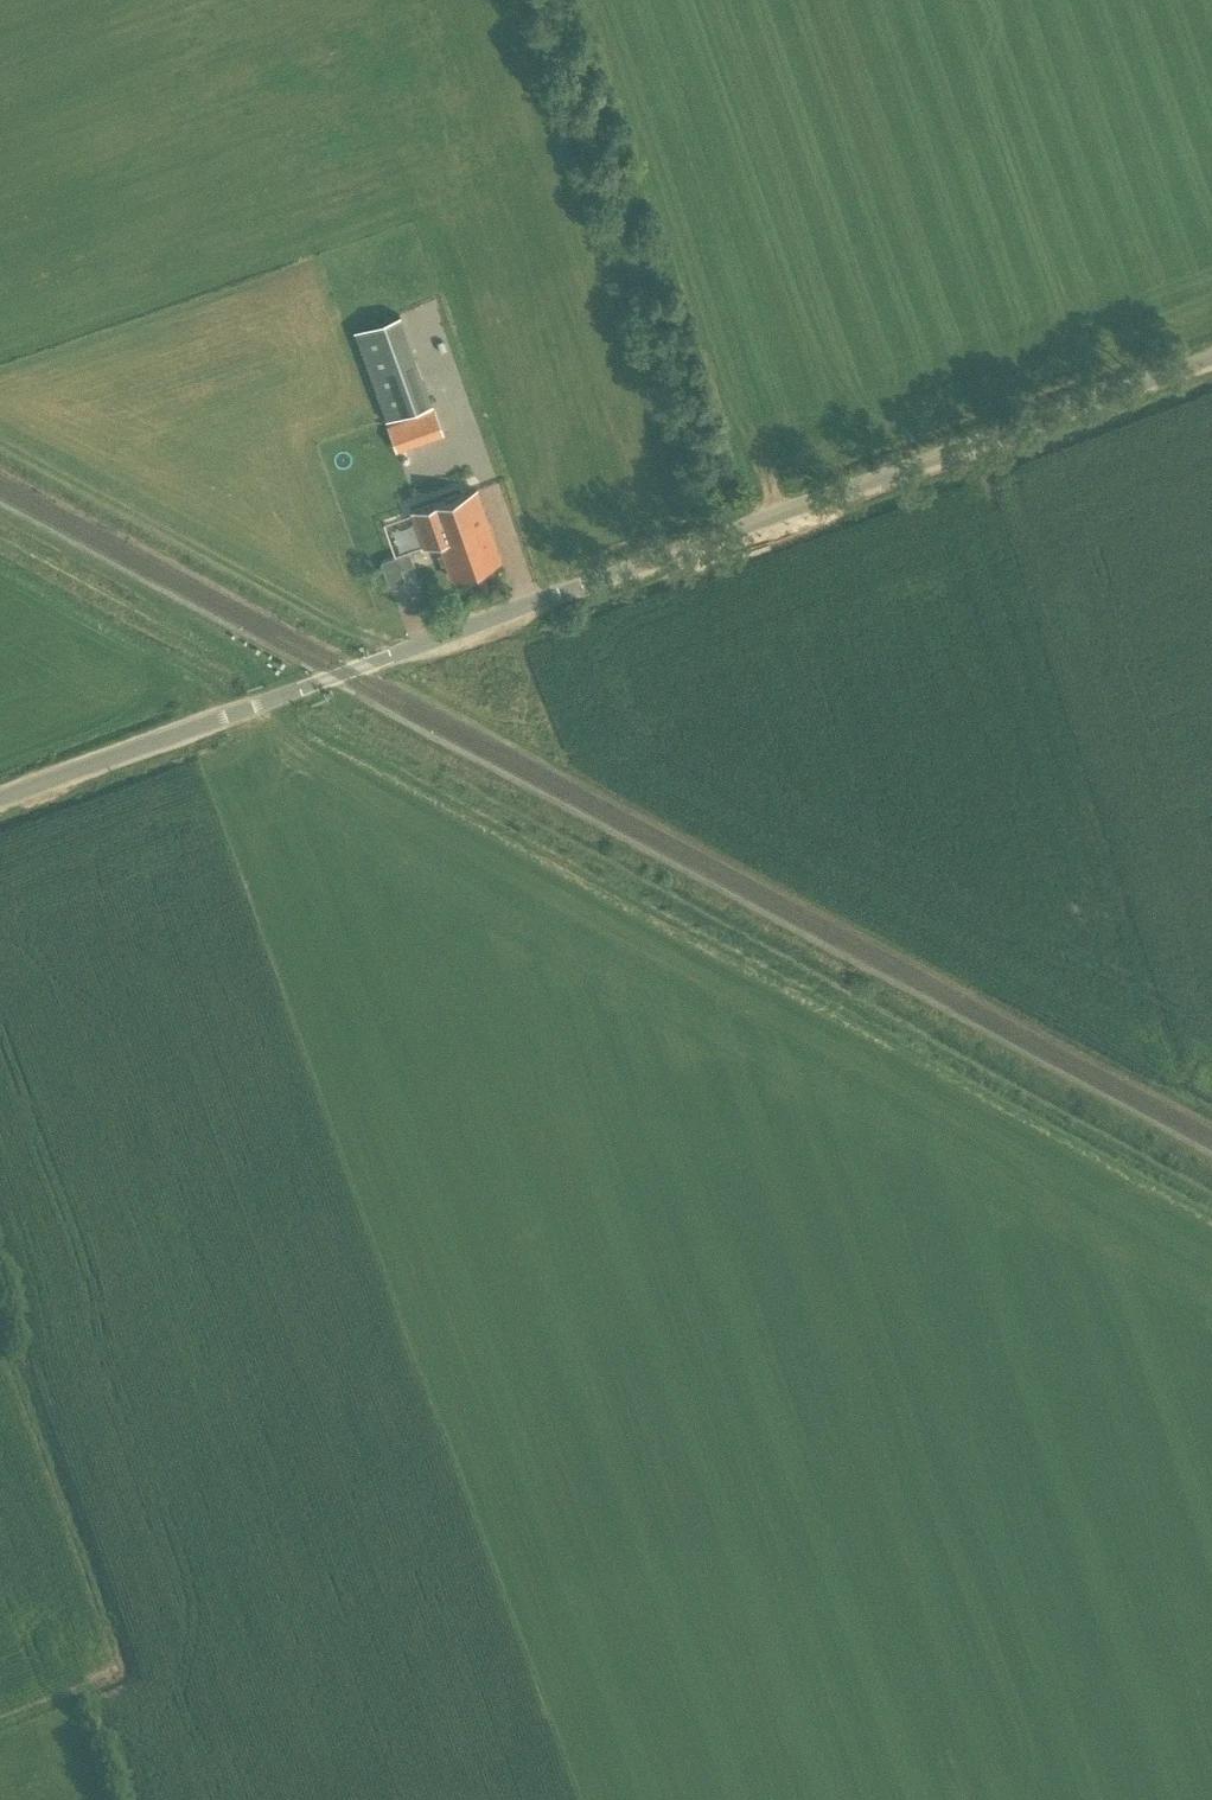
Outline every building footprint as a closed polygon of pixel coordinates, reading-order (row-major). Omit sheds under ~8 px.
[(423,383),(376,399),(384,421),(431,404),(423,383)] [(435,412),(387,429),(394,449),(442,432),(435,412)] [(501,560),(476,488),(411,511),(423,547),(438,542),(451,578),(501,560)] [(407,554),(394,559),(399,571),(411,567),(407,554)]
